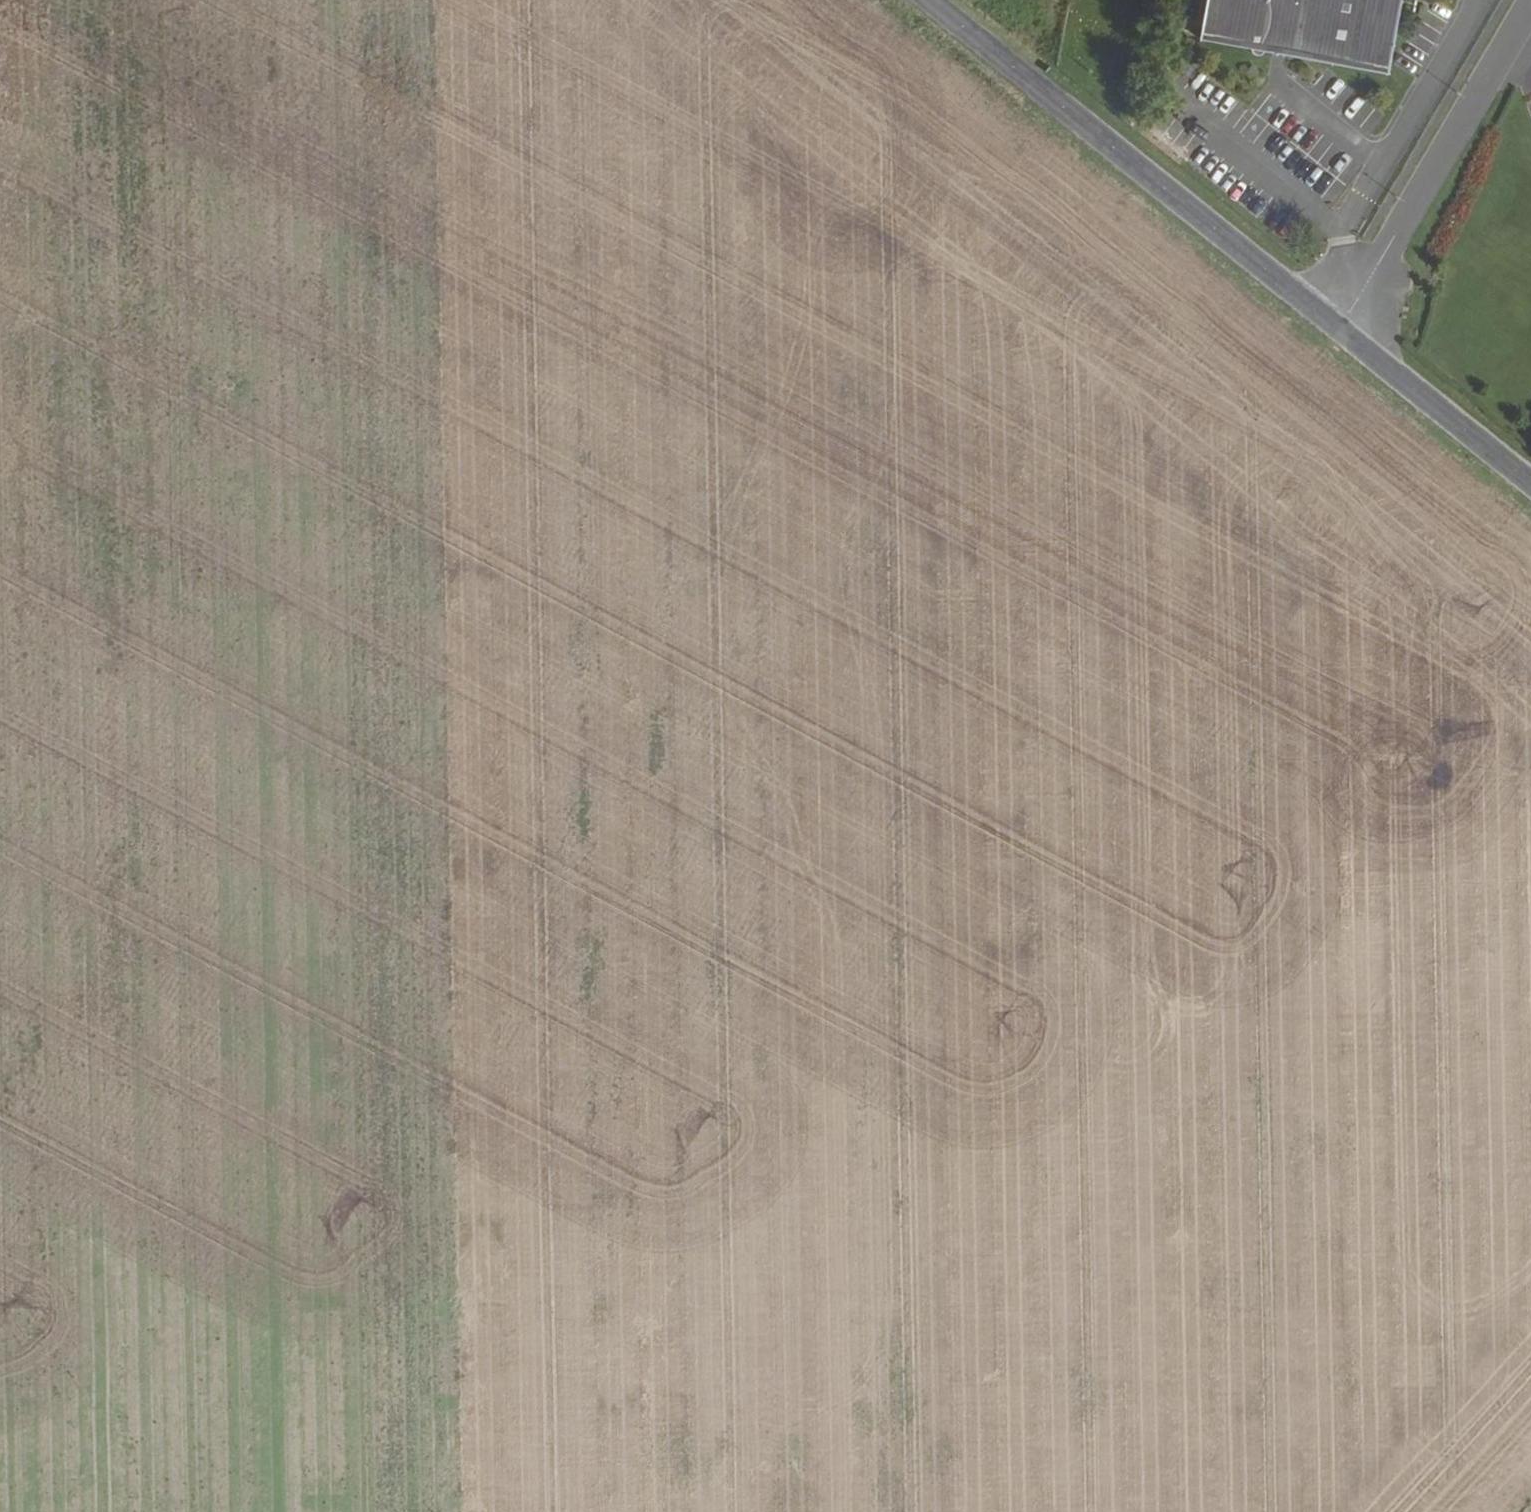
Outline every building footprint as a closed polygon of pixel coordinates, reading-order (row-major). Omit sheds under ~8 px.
[(1201,36),(1253,46),(1252,51),(1253,53),(1255,54),(1258,56),(1259,56),(1263,55),(1265,51),(1265,48),(1390,71),(1403,0),(1208,0),(1201,36)]
